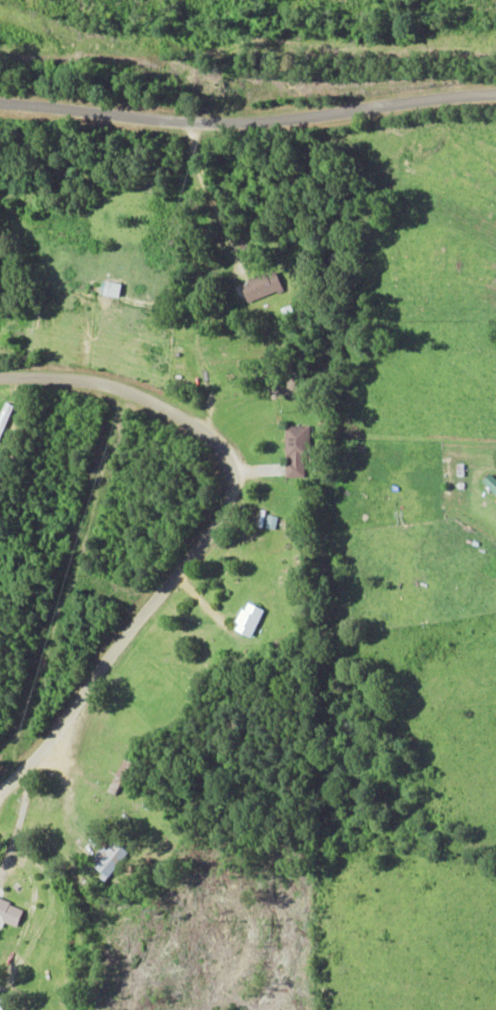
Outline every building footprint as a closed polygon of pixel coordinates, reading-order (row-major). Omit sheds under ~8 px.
[(276,271),(241,281),(247,301),(282,290),(276,271)] [(285,459),(285,477),(307,477),(307,426),(284,426),(285,459)] [(489,472),(481,481),(495,495),(495,479),(489,472)] [(276,530),(279,517),(268,514),(265,527),(276,530)] [(251,638),(264,609),(246,601),(233,629),(251,638)] [(104,847),(90,860),(106,877),(130,855),(117,841),(107,850),(104,847)] [(17,927),(24,908),(0,899),(0,928),(2,928),(5,922),(17,927)]
